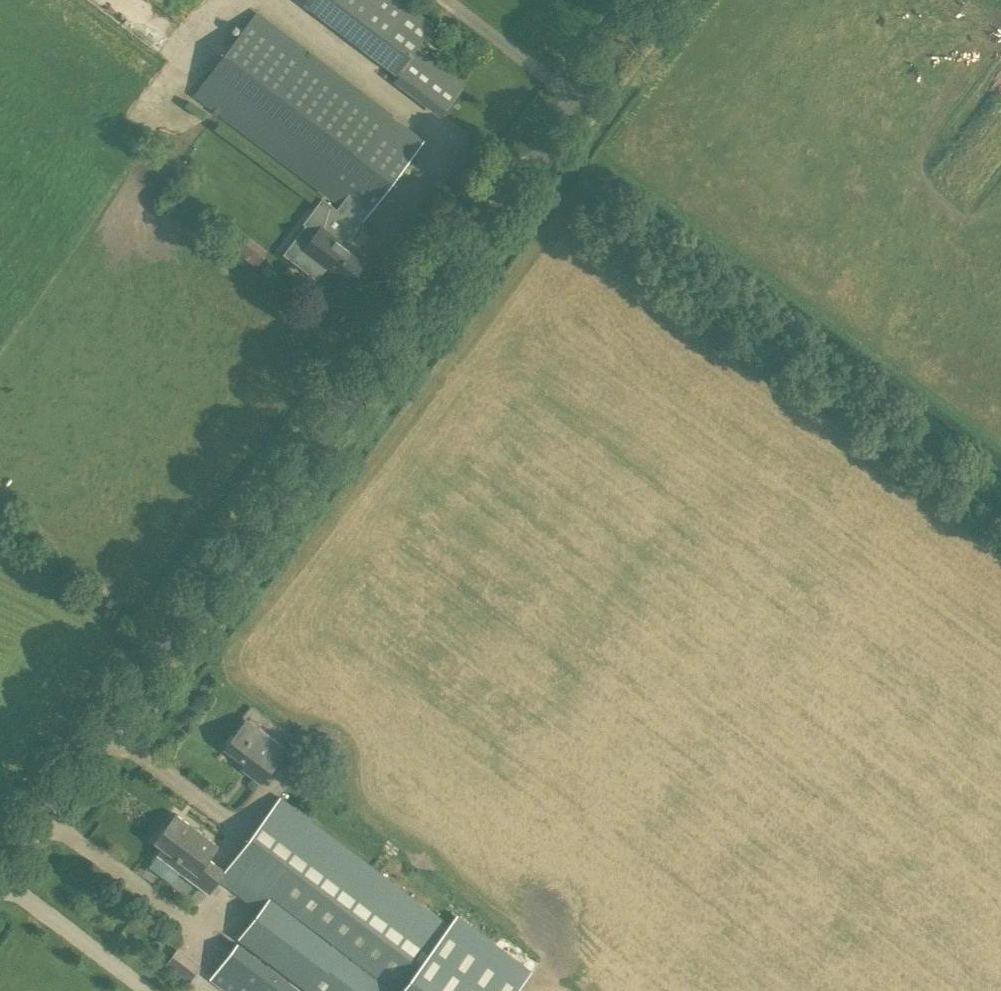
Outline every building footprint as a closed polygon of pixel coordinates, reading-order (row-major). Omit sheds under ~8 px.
[(435,23),(405,0),(307,0),(305,2),(398,73),(417,47),(435,23)] [(362,223),(424,139),(256,12),(194,94),(341,206),(359,220),(362,223)] [(396,80),(442,116),(466,84),(417,47),(398,73),(400,74),(396,80)] [(359,220),(341,206),(338,210),(322,197),(303,222),(317,233),(303,248),(347,283),(366,259),(354,250),(359,244),(348,235),(359,220)] [(257,266),(268,251),(241,231),(229,246),(257,266)] [(261,783),(288,748),(259,727),(256,731),(244,722),(226,745),(254,767),(249,774),(261,783)] [(221,878),(262,909),(242,936),(315,990),(515,990),(530,972),(457,917),(451,924),(281,795),(225,869),(227,871),(221,878)] [(221,878),(227,871),(225,869),(210,858),(219,845),(176,812),(155,840),(163,846),(157,853),(210,893),(221,878)] [(227,990),(282,990),(291,980),(238,941),(210,978),(227,990)] [(189,980),(201,965),(178,948),(166,964),(189,980)]
